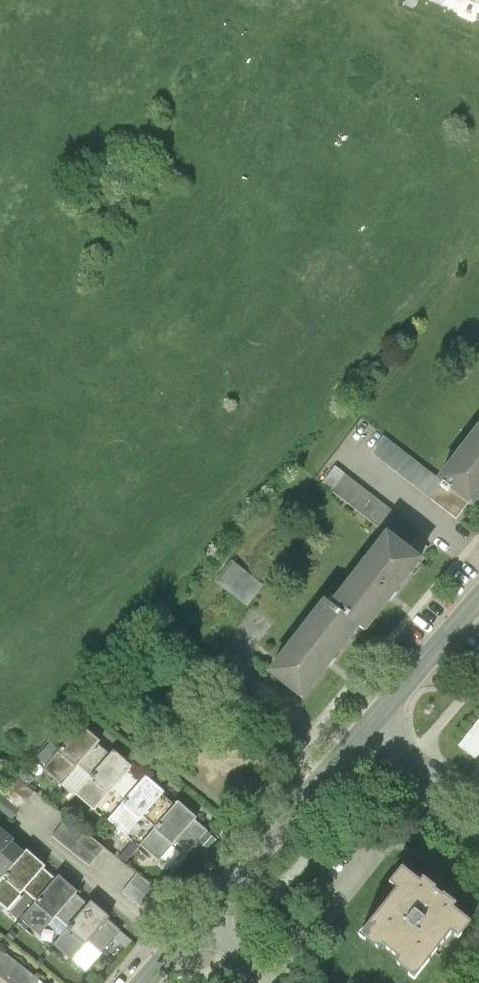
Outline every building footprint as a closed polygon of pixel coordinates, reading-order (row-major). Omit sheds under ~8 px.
[(440,483),(468,504),(474,509),(478,502),(478,432),(440,483)] [(371,454),(456,520),(468,504),(440,483),(383,438),(371,454)] [(323,486),(389,536),(404,547),(417,529),(337,468),(323,486)] [(389,536),(333,609),(360,630),(366,635),(422,562),(404,547),(389,536)] [(304,702),(360,630),(333,609),(325,603),(270,676),(304,702)] [(458,747),(475,761),(478,756),(478,721),(458,747)] [(81,730),(44,773),(62,788),(66,784),(79,794),(110,758),(98,748),(100,746),(81,730)] [(79,794),(77,796),(95,812),(99,807),(112,818),(143,782),(131,771),(133,769),(114,753),(110,758),(79,794)] [(112,818),(143,845),(176,808),(163,796),(164,794),(146,778),(143,782),(112,818)] [(0,806),(0,812),(11,821),(32,796),(15,782),(1,798),(5,800),(0,806)] [(197,821),(178,804),(176,808),(143,845),(174,871),(208,832),(196,822),(197,821)] [(53,839),(90,868),(105,849),(68,820),(53,839)] [(3,879),(23,857),(9,845),(11,843),(0,834),(0,876),(3,879)] [(37,903),(56,881),(44,871),(45,870),(26,853),(23,857),(3,879),(0,883),(0,904),(8,911),(24,892),(37,903)] [(396,966),(415,981),(452,935),(459,941),(472,925),(454,910),(457,906),(423,879),(420,883),(402,869),(390,885),(397,890),(360,936),(380,951),(382,948),(399,962),(396,966)] [(122,895),(141,909),(155,890),(136,876),(122,895)] [(58,879),(56,881),(37,903),(21,920),(40,936),(57,917),(69,927),(88,906),(76,895),(58,879)] [(91,903),(88,906),(69,927),(52,946),(72,964),(91,942),(102,953),(120,933),(108,922),(110,920),(91,903)] [(3,952),(0,956),(0,977),(8,982),(42,982),(3,952)]
